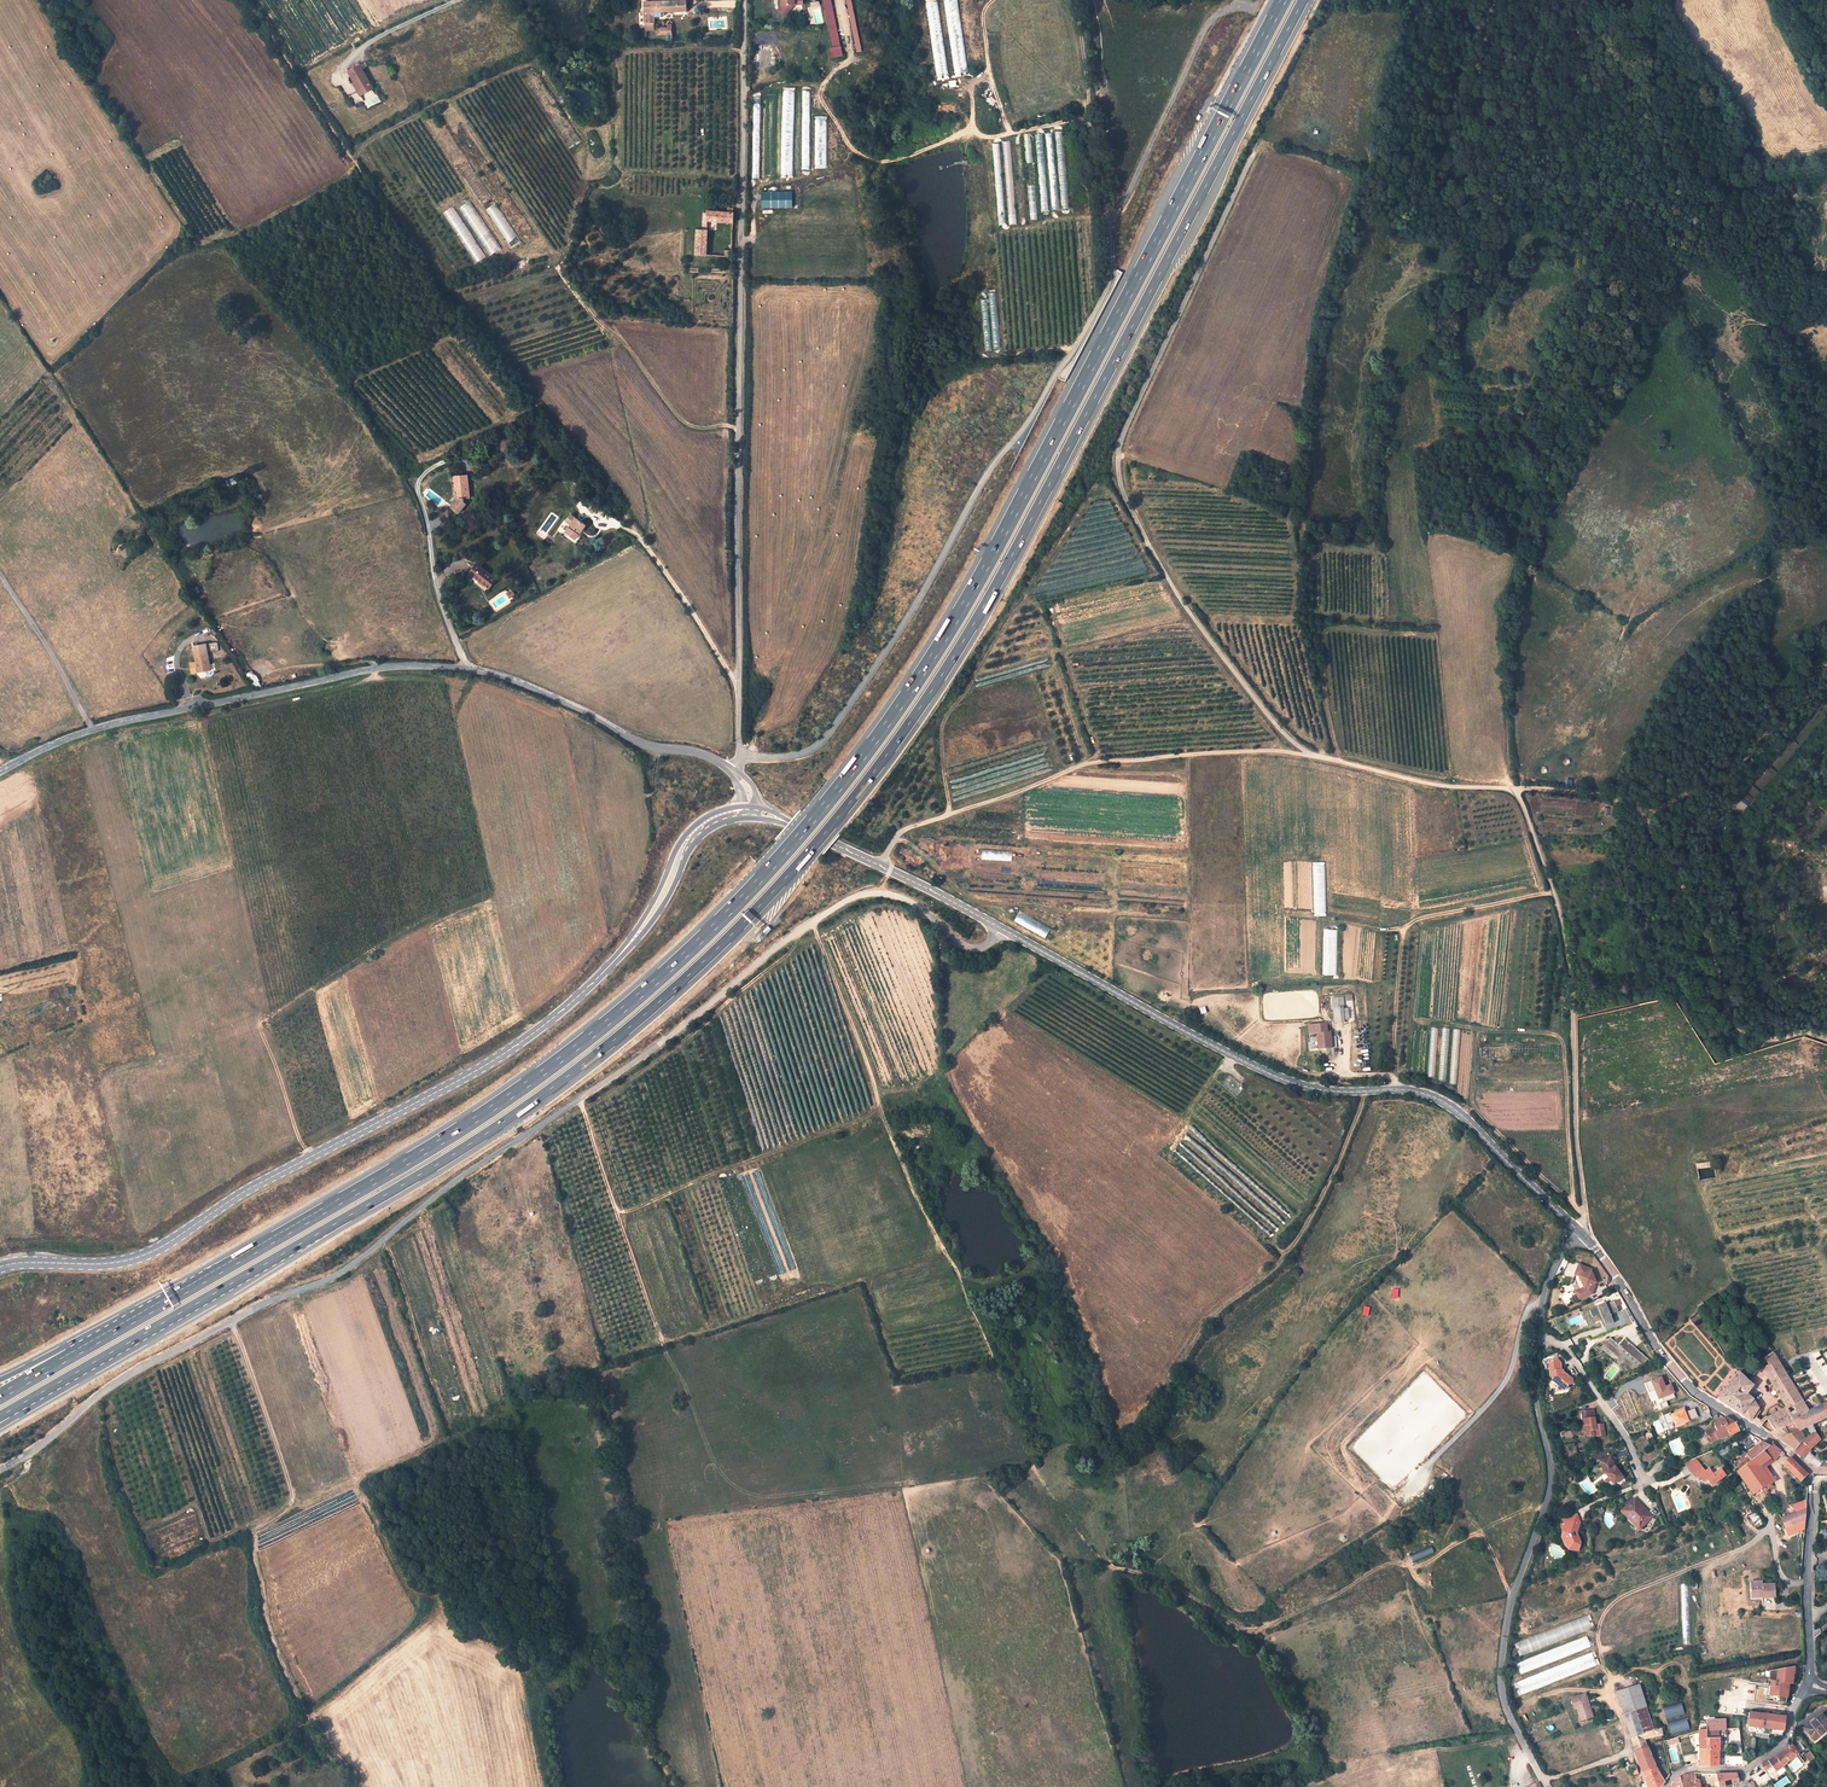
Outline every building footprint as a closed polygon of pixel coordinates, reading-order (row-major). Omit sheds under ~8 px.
[(781,5),(778,8),(784,15),(794,4),(794,0),(781,0),(781,5)] [(833,48),(842,46),(831,0),(823,0),(833,48)] [(857,52),(862,51),(851,0),(846,0),(857,52)] [(934,76),(947,75),(939,0),(925,0),(934,76)] [(687,2),(645,3),(646,26),(653,26),(653,23),(655,23),(655,12),(687,12),(687,2)] [(667,30),(656,30),(657,36),(672,36),(672,27),(667,27),(667,30)] [(833,48),(831,49),(833,58),(844,56),(842,46),(833,48)] [(360,67),(349,73),(355,85),(358,84),(362,92),(371,87),(360,67)] [(355,85),(354,86),(361,98),(373,91),(371,87),(362,92),(358,84),(355,85)] [(784,92),(784,173),(792,173),(793,92),(784,92)] [(760,156),(761,97),(753,97),(752,178),(759,178),(759,156),(760,156)] [(1031,220),(1038,219),(1030,133),(1023,134),(1025,152),(1027,152),(1028,155),(1025,155),(1031,220)] [(1003,140),(1009,224),(1016,224),(1010,140),(1003,140)] [(1000,142),(993,143),(998,225),(1005,224),(1000,142)] [(489,183),(521,241),(530,236),(498,178),(489,183)] [(792,190),(761,191),(761,208),(792,207),(792,190)] [(481,202),(487,200),(485,194),(479,196),(481,202)] [(470,200),(460,207),(490,255),(501,248),(470,200)] [(496,203),(486,209),(510,248),(521,242),(496,203)] [(473,264),(484,258),(455,205),(445,211),(473,264)] [(726,212),(708,211),(708,222),(733,223),(733,213),(731,213),(731,207),(726,207),(726,212)] [(708,230),(697,229),(696,254),(707,255),(708,230)] [(573,477),(578,483),(584,478),(579,472),(573,477)] [(467,475),(454,476),(455,491),(457,490),(458,499),(452,508),(460,513),(466,504),(463,503),(463,498),(469,498),(467,475)] [(566,532),(575,539),(585,525),(570,514),(566,521),(571,524),(566,532)] [(489,588),(496,579),(477,563),(467,576),(472,579),(474,576),(489,588)] [(210,643),(211,651),(218,650),(217,642),(210,643)] [(211,670),(206,644),(193,646),(196,662),(198,662),(200,672),(211,670)] [(259,681),(254,673),(248,676),(250,680),(252,684),(259,681)] [(261,686),(259,681),(252,684),(255,689),(261,686)] [(982,851),(981,860),(1011,860),(1012,851),(982,851)] [(1324,937),(1336,938),(1337,929),(1324,929),(1324,937)] [(1342,1007),(1334,1007),(1335,1022),(1344,1021),(1342,1007)] [(1330,1031),(1317,1032),(1318,1048),(1331,1047),(1330,1031)] [(1543,1237),(1532,1232),(1526,1242),(1537,1248),(1543,1237)] [(1590,1295),(1594,1287),(1593,1285),(1592,1281),(1593,1279),(1590,1272),(1591,1270),(1578,1265),(1574,1275),(1578,1276),(1580,1276),(1583,1282),(1581,1283),(1583,1288),(1579,1290),(1583,1298),(1590,1295)] [(1583,1298),(1579,1290),(1574,1292),(1577,1300),(1583,1298)] [(1606,1302),(1596,1306),(1604,1327),(1614,1322),(1611,1314),(1619,1311),(1614,1300),(1606,1303),(1606,1302)] [(1610,1337),(1600,1341),(1618,1358),(1621,1353),(1627,1358),(1623,1362),(1632,1369),(1642,1365),(1648,1359),(1624,1339),(1618,1345),(1610,1337)] [(1600,1341),(1595,1343),(1629,1373),(1632,1369),(1623,1362),(1627,1358),(1621,1353),(1618,1358),(1600,1341)] [(1763,1368),(1787,1408),(1767,1419),(1774,1430),(1785,1425),(1787,1424),(1809,1412),(1808,1411),(1782,1367),(1773,1352),(1764,1358),(1768,1364),(1763,1368)] [(1561,1375),(1561,1372),(1561,1362),(1557,1360),(1549,1365),(1549,1373),(1549,1377),(1552,1380),(1552,1383),(1558,1388),(1558,1394),(1564,1394),(1569,1388),(1573,1387),(1573,1381),(1566,1376),(1564,1377),(1561,1375)] [(1760,1410),(1754,1399),(1748,1394),(1755,1385),(1739,1371),(1717,1399),(1750,1421),(1751,1419),(1752,1419),(1753,1419),(1754,1419),(1755,1419),(1760,1412),(1760,1410)] [(1824,1404),(1808,1411),(1809,1412),(1787,1424),(1792,1433),(1790,1434),(1780,1439),(1795,1449),(1805,1437),(1800,1430),(1804,1428),(1807,1434),(1809,1433),(1810,1435),(1815,1444),(1820,1440),(1815,1432),(1816,1431),(1812,1424),(1826,1417),(1826,1402),(1824,1404)] [(1675,1428),(1689,1422),(1684,1408),(1664,1416),(1667,1425),(1673,1423),(1675,1428)] [(1688,1420),(1697,1418),(1695,1409),(1686,1411),(1688,1420)] [(1588,1437),(1594,1436),(1594,1438),(1605,1436),(1603,1425),(1596,1427),(1593,1411),(1581,1413),(1582,1422),(1584,1422),(1585,1426),(1580,1427),(1582,1433),(1585,1432),(1587,1434),(1588,1437)] [(1727,1417),(1713,1423),(1714,1426),(1705,1430),(1710,1441),(1716,1438),(1717,1439),(1724,1437),(1739,1430),(1735,1422),(1728,1417),(1727,1417)] [(1770,1432),(1780,1439),(1790,1434),(1785,1425),(1774,1430),(1770,1432)] [(1809,1452),(1807,1451),(1815,1444),(1810,1435),(1803,1441),(1797,1450),(1796,1452),(1810,1463),(1815,1457),(1809,1452)] [(1762,1441),(1758,1444),(1746,1454),(1745,1453),(1740,1456),(1742,1458),(1735,1463),(1740,1469),(1763,1450),(1769,1446),(1762,1441)] [(1763,1450),(1770,1458),(1773,1461),(1779,1455),(1782,1455),(1783,1456),(1784,1455),(1784,1453),(1772,1443),(1769,1446),(1763,1450)] [(1813,1449),(1809,1452),(1815,1457),(1817,1453),(1813,1449)] [(1760,1465),(1770,1458),(1763,1450),(1740,1469),(1737,1471),(1752,1493),(1772,1483),(1760,1465)] [(1810,1463),(1818,1467),(1824,1459),(1817,1453),(1815,1457),(1810,1463)] [(1601,1475),(1606,1483),(1611,1486),(1613,1484),(1623,1477),(1615,1466),(1615,1465),(1611,1456),(1600,1460),(1605,1473),(1601,1475)] [(1789,1457),(1783,1464),(1800,1480),(1807,1474),(1789,1457)] [(1726,1475),(1720,1468),(1713,1474),(1708,1468),(1704,1471),(1701,1467),(1693,1473),(1697,1477),(1699,1476),(1703,1481),(1706,1479),(1711,1486),(1726,1475)] [(1773,1486),(1772,1483),(1762,1488),(1766,1494),(1769,1492),(1767,1489),(1773,1486)] [(1652,1517),(1635,1499),(1627,1506),(1631,1510),(1627,1513),(1641,1527),(1652,1517)] [(1806,1508),(1804,1500),(1792,1505),(1795,1512),(1806,1508)] [(1627,1506),(1622,1511),(1639,1529),(1641,1527),(1627,1513),(1631,1510),(1627,1506)] [(1805,1520),(1806,1508),(1795,1512),(1780,1518),(1785,1528),(1805,1520)] [(1764,1523),(1754,1511),(1748,1515),(1757,1528),(1764,1523)] [(1577,1539),(1575,1534),(1579,1532),(1578,1529),(1582,1528),(1583,1526),(1582,1521),(1583,1521),(1582,1516),(1567,1520),(1568,1523),(1564,1525),(1566,1531),(1564,1539),(1566,1545),(1578,1553),(1583,1545),(1581,1538),(1577,1539)] [(1412,1562),(1434,1553),(1431,1546),(1410,1555),(1412,1562)] [(1775,1596),(1774,1584),(1761,1584),(1761,1581),(1751,1581),(1751,1594),(1762,1594),(1762,1597),(1775,1596)] [(1572,1620),(1573,1626),(1576,1625),(1577,1632),(1590,1629),(1588,1617),(1572,1620)] [(1516,1681),(1520,1693),(1596,1666),(1592,1654),(1516,1681)] [(1795,1666),(1770,1670),(1769,1681),(1772,1681),(1771,1688),(1755,1686),(1754,1702),(1786,1706),(1789,1683),(1792,1683),(1795,1666)] [(1623,1715),(1630,1737),(1653,1730),(1646,1708),(1646,1707),(1639,1686),(1616,1693),(1623,1715)] [(1592,1716),(1585,1693),(1571,1698),(1573,1708),(1575,1708),(1579,1720),(1592,1716)] [(1666,1720),(1685,1714),(1681,1701),(1662,1707),(1666,1720)] [(1763,1713),(1748,1711),(1746,1728),(1747,1728),(1746,1731),(1782,1735),(1782,1733),(1783,1733),(1785,1716),(1776,1715),(1775,1714),(1763,1712),(1763,1713)] [(1822,1714),(1804,1728),(1809,1735),(1813,1740),(1826,1729),(1826,1721),(1822,1714)] [(1679,1733),(1690,1730),(1686,1717),(1675,1721),(1679,1733)] [(1706,1719),(1706,1729),(1719,1729),(1726,1728),(1725,1719),(1706,1719)] [(1719,1749),(1719,1737),(1706,1737),(1706,1729),(1699,1729),(1700,1766),(1718,1766),(1718,1759),(1720,1759),(1721,1757),(1721,1755),(1719,1754),(1718,1754),(1718,1750),(1719,1749)] [(1706,1737),(1719,1737),(1719,1729),(1706,1729),(1706,1737)] [(1813,1740),(1809,1735),(1808,1736),(1814,1744),(1826,1734),(1826,1729),(1813,1740)] [(1647,1738),(1654,1736),(1653,1730),(1630,1737),(1635,1751),(1647,1747),(1644,1739),(1647,1738)] [(1790,1746),(1776,1756),(1782,1766),(1783,1765),(1789,1760),(1798,1754),(1792,1745),(1790,1746)] [(1647,1747),(1635,1751),(1642,1772),(1648,1786),(1660,1786),(1661,1786),(1664,1782),(1659,1775),(1660,1775),(1655,1766),(1647,1747)] [(1817,1762),(1812,1755),(1807,1758),(1812,1765),(1817,1762)] [(1770,1760),(1760,1764),(1764,1769),(1767,1774),(1776,1771),(1782,1766),(1776,1756),(1770,1760)] [(1698,1780),(1695,1780),(1694,1773),(1692,1773),(1688,1773),(1683,1775),(1678,1777),(1674,1780),(1675,1785),(1670,1786),(1700,1786),(1698,1780)] [(1738,1783),(1739,1780),(1737,1775),(1735,1773),(1716,1774),(1719,1786),(1722,1786),(1738,1783)]
